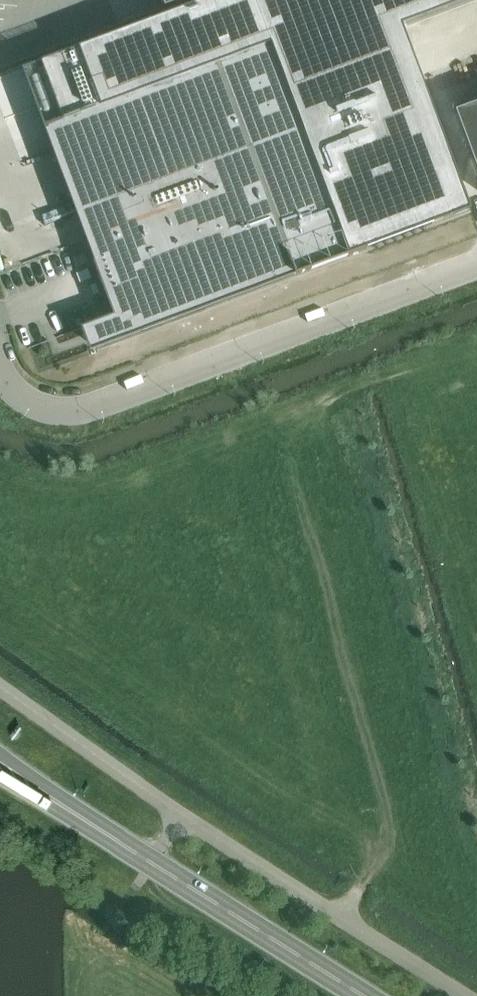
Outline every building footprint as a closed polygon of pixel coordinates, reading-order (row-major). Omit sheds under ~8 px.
[(336,221),(270,44),(43,128),(93,262),(92,262),(112,315),(88,324),(97,348),(349,255),(336,221)] [(476,175),(476,103),(454,112),(476,175)]
